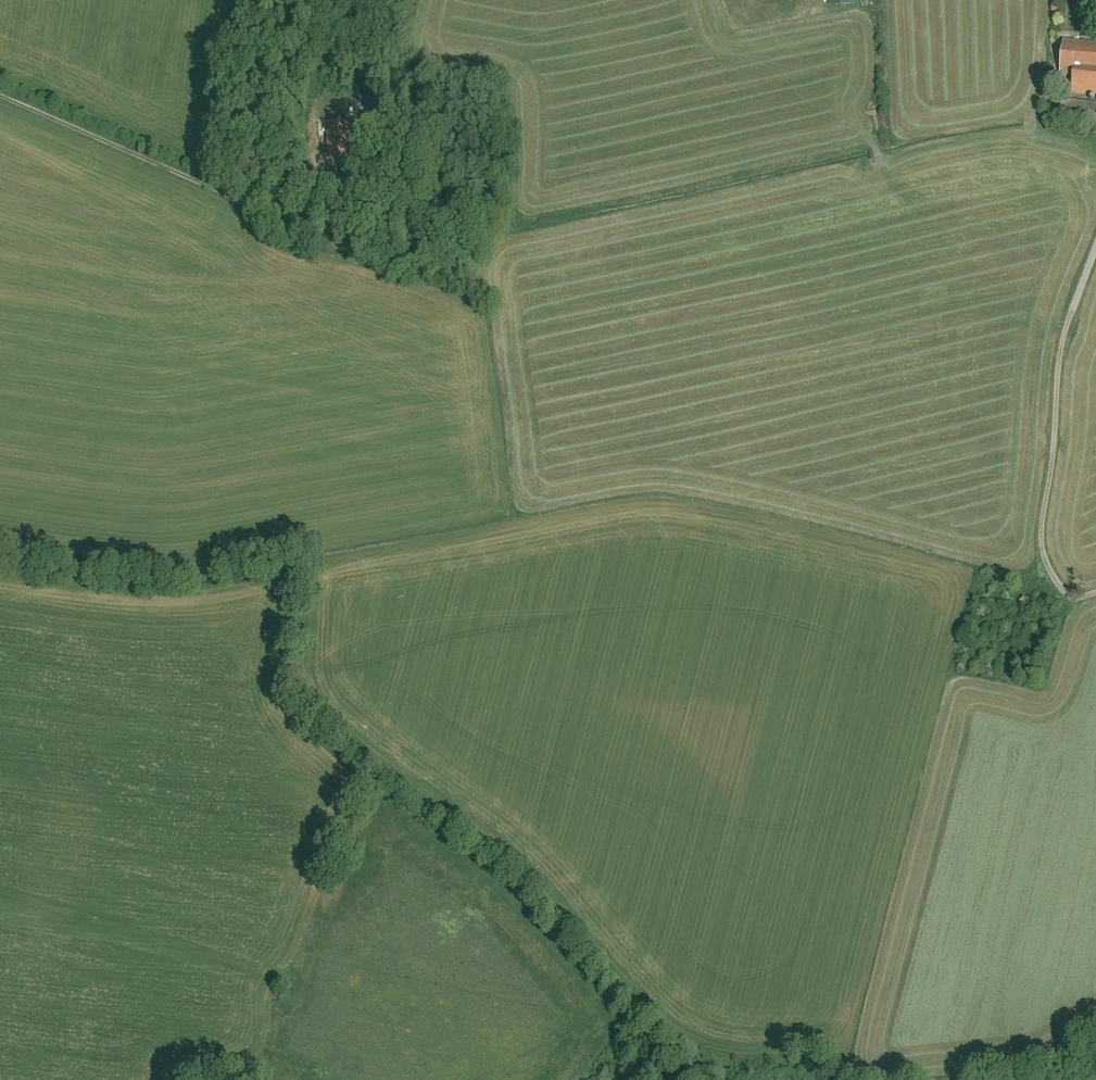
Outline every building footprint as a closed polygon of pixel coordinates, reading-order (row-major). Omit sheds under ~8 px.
[(1064,40),(1060,75),(1073,77),(1073,81),(1061,80),(1059,92),(1095,95),(1095,43),(1064,40)] [(347,157),(347,125),(332,125),(332,121),(328,121),(327,157),(347,157)]
